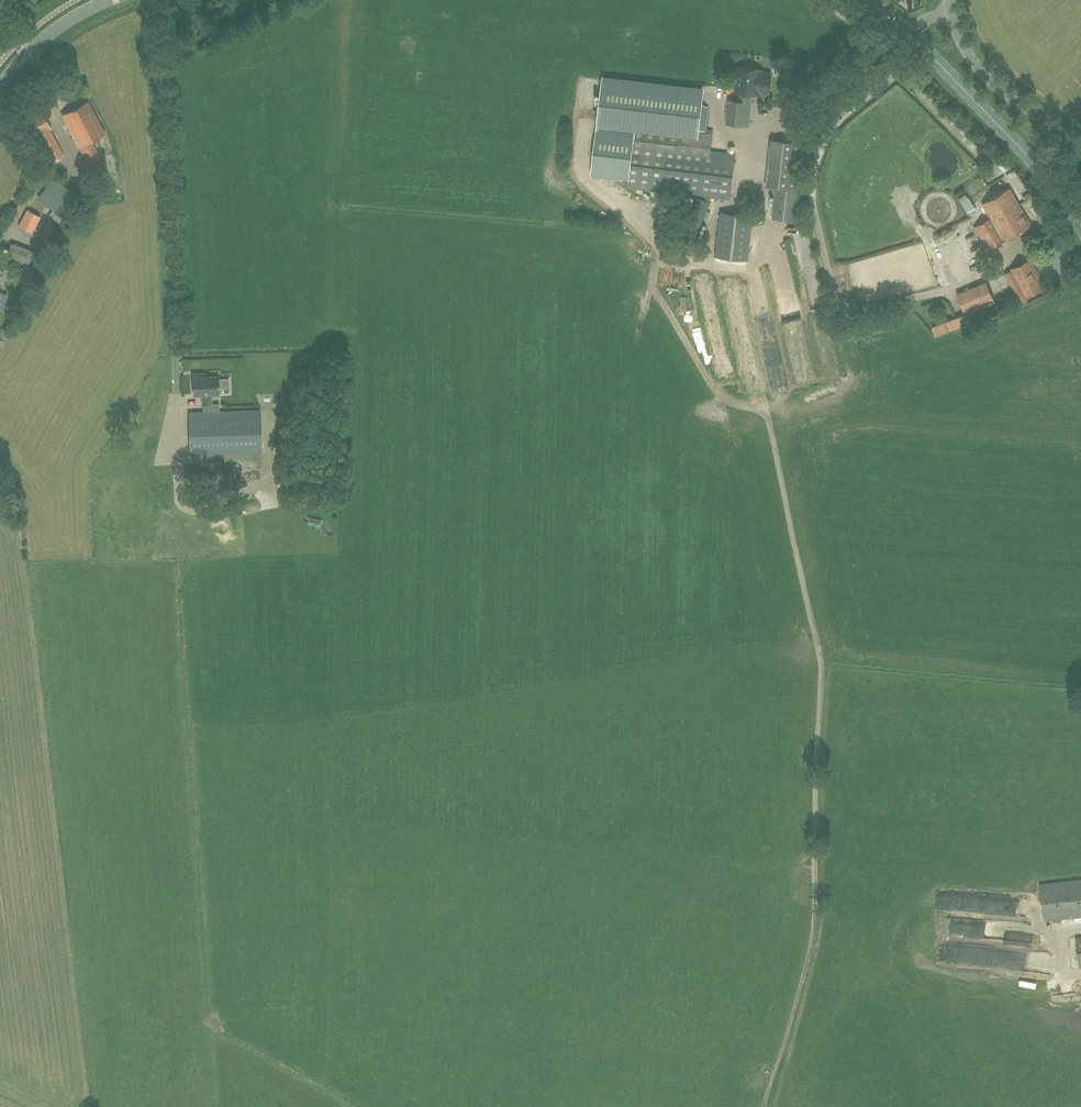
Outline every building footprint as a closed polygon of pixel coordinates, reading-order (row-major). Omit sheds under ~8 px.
[(760,92),(770,93),(772,73),(761,72),(762,69),(738,67),(735,92),(738,92),(737,101),(730,100),(727,123),(749,126),(753,94),(759,94),(760,92)] [(735,154),(710,151),(713,131),(698,129),(703,91),(603,79),(592,172),(628,176),(627,188),(730,200),(735,154)] [(92,140),(106,133),(89,100),(63,114),(88,164),(101,158),(92,140)] [(31,140),(34,138),(48,164),(64,155),(51,129),(52,129),(42,110),(21,122),(31,140)] [(771,139),(765,186),(776,188),(773,219),(795,222),(804,143),(771,139)] [(74,204),(79,197),(54,177),(38,197),(53,209),(48,215),(63,227),(79,208),(74,204)] [(87,197),(95,183),(87,177),(79,191),(87,197)] [(1031,226),(1022,210),(1009,189),(982,205),(990,219),(974,228),(987,251),(1031,226)] [(695,245),(710,202),(694,197),(679,238),(695,245)] [(961,202),(966,211),(973,207),(967,198),(961,202)] [(32,233),(41,217),(27,209),(18,226),(32,233)] [(716,257),(747,260),(752,216),(721,212),(716,257)] [(45,269),(61,228),(46,222),(30,263),(45,269)] [(27,269),(34,251),(14,243),(11,243),(4,260),(27,269)] [(1025,298),(1045,288),(1030,260),(1010,271),(1011,271),(1004,274),(1020,305),(1027,302),(1025,298)] [(988,285),(979,288),(987,305),(995,302),(988,285)] [(965,314),(973,311),(966,294),(958,298),(965,314)] [(954,321),(957,327),(968,323),(965,316),(954,321)] [(0,339),(0,344),(5,347),(14,332),(6,328),(0,339)] [(190,456),(261,454),(260,410),(220,411),(219,404),(211,404),(211,394),(219,394),(218,376),(200,377),(200,374),(193,374),(194,394),(203,394),(203,406),(203,411),(189,412),(190,456)] [(1040,885),(1044,922),(1080,917),(1080,880),(1040,885)] [(1050,973),(1052,956),(1015,951),(1013,968),(1050,973)]
